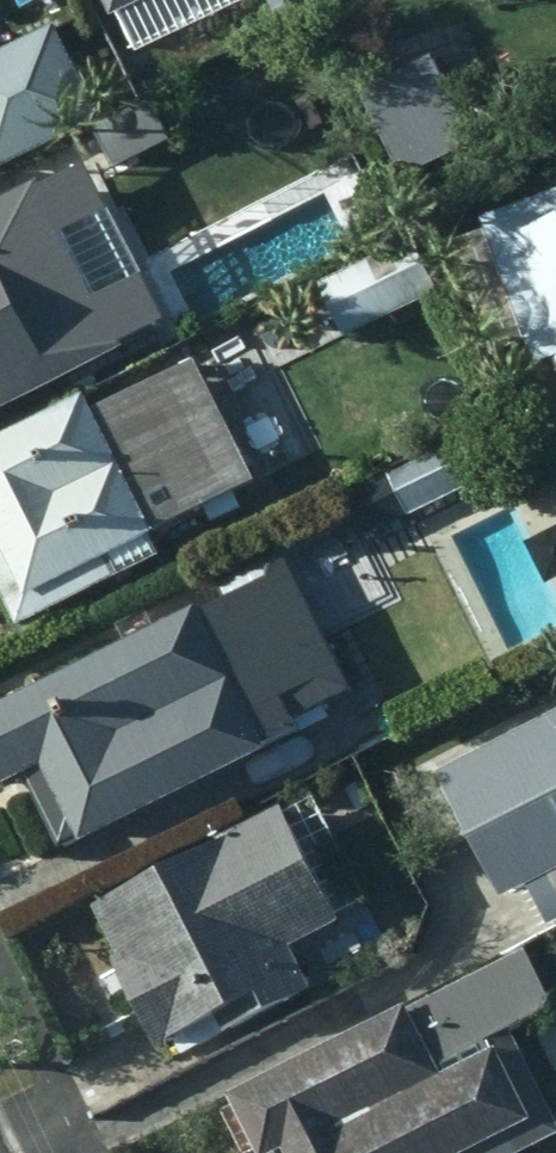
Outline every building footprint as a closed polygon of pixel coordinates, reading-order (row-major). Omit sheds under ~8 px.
[(103,116),(54,16),(0,42),(0,167),(103,116)] [(432,55),(362,89),(388,144),(458,112),(432,55)] [(165,138),(146,99),(93,126),(114,164),(165,138)] [(483,215),(537,360),(553,355),(555,364),(555,188),(483,215)] [(106,349),(40,226),(34,229),(16,195),(0,204),(0,405),(106,349)] [(366,327),(440,290),(412,234),(338,271),(366,327)] [(197,356),(94,407),(87,393),(0,437),(0,583),(20,623),(20,625),(162,553),(151,532),(259,479),(197,356)] [(381,486),(398,523),(460,494),(442,457),(381,486)] [(62,850),(305,725),(299,715),(352,687),(280,543),(214,575),(223,595),(202,607),(199,601),(0,700),(0,773),(4,781),(26,771),(62,850)] [(439,770),(503,893),(527,881),(549,924),(555,921),(555,708),(439,770)] [(282,804),(94,900),(158,1042),(216,1013),(225,1033),(317,985),(296,944),(344,919),(341,913),(368,898),(317,800),(287,815),(282,804)] [(520,952),(232,1093),(237,1104),(227,1109),(248,1152),(249,1152),(260,1147),(263,1152),(529,1152),(555,1140),(555,1113),(523,1046),(555,1030),(555,1023),(520,952)]
